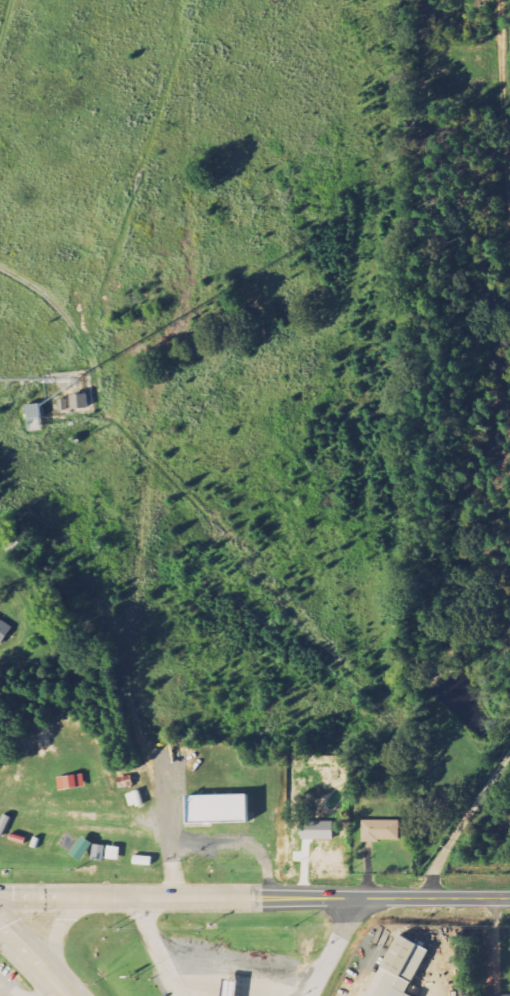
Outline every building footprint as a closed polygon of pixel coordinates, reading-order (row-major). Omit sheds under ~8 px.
[(72,409),(88,408),(87,393),(71,394),(72,409)] [(0,618),(0,644),(2,645),(12,624),(0,618)] [(41,733),(45,741),(65,732),(62,724),(41,733)] [(57,778),(58,791),(85,787),(83,774),(57,778)] [(250,822),(249,794),(183,796),(183,823),(250,822)] [(362,841),(399,842),(399,821),(362,820),(362,841)] [(54,846),(79,862),(90,845),(65,829),(54,846)] [(106,846),(94,845),(92,860),(104,862),(106,846)] [(106,859),(119,861),(120,848),(107,847),(106,859)] [(406,994),(427,950),(394,934),(365,995),(409,995),(406,994)]
